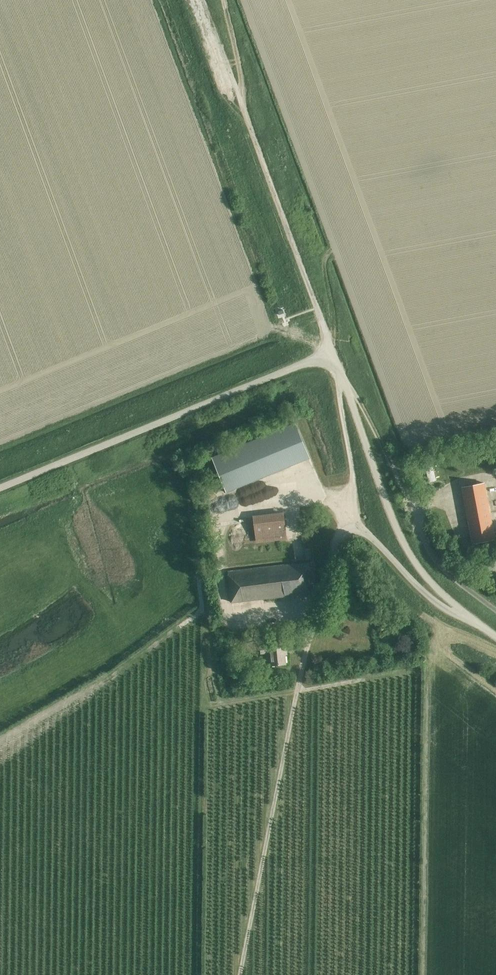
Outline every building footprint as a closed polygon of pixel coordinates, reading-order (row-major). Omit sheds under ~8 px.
[(212,458),(226,493),(310,458),(296,423),(212,458)] [(432,464),(425,466),(429,483),(436,481),(432,464)] [(485,483),(463,487),(473,543),(491,540),(491,539),(495,538),(495,532),(493,532),(485,483)] [(284,515),(253,518),(256,541),(287,537),(284,515)] [(315,593),(311,562),(228,572),(231,602),(315,593)] [(270,652),(272,666),(286,664),(284,651),(286,651),(286,642),(269,644),(270,645),(261,646),(261,653),(270,652)]
